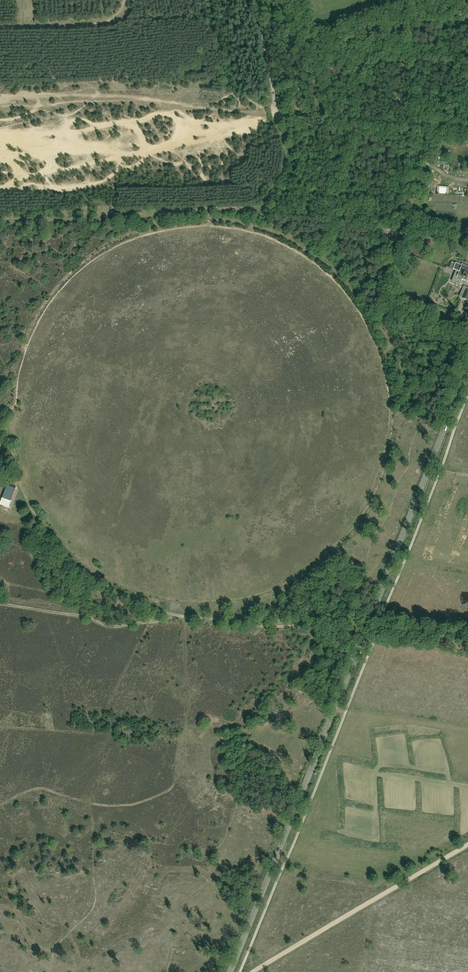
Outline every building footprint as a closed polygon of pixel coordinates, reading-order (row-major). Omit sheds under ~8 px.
[(414,216),(414,225),(426,225),(426,216),(414,216)] [(467,266),(466,267),(465,266),(465,265),(462,264),(459,271),(462,272),(459,279),(461,280),(462,279),(467,281),(467,266)] [(8,507),(15,488),(6,485),(0,502),(0,504),(8,507)]
